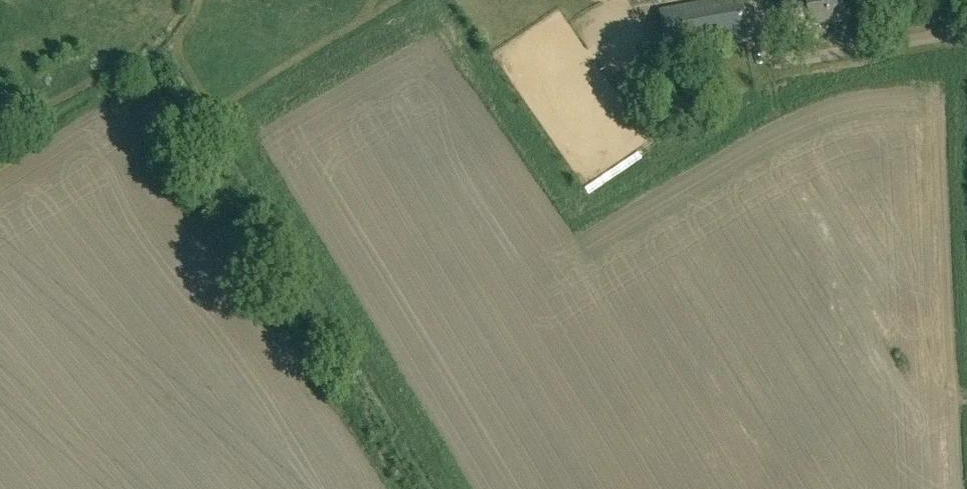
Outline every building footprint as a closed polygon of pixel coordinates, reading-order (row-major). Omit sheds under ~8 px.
[(659,10),(667,53),(747,38),(740,0),(717,0),(659,10)] [(807,11),(810,25),(843,19),(839,0),(808,0),(807,0),(781,0),(783,15),(807,11)]
